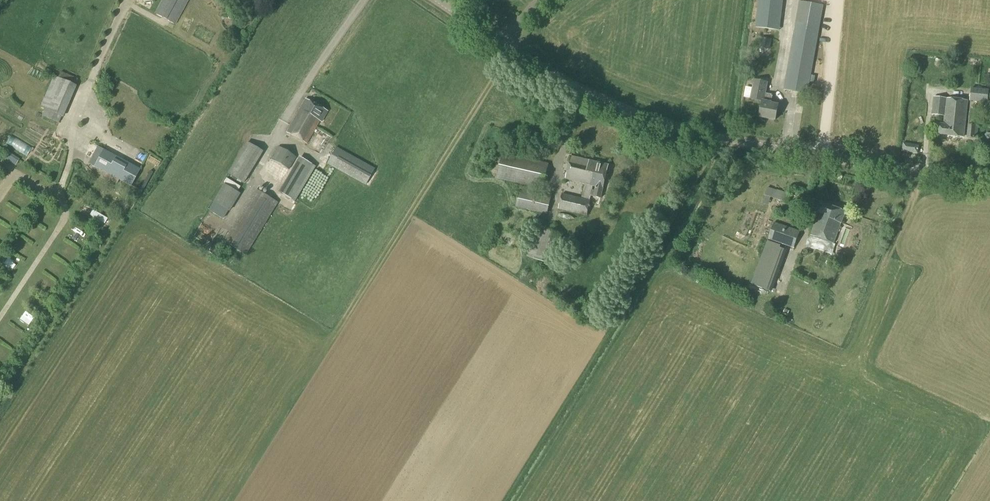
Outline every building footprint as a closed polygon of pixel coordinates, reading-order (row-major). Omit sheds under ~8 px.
[(188,0),(162,0),(154,14),(175,25),(188,0)] [(783,0),(758,0),(755,28),(779,31),(783,0)] [(807,94),(824,6),(799,1),(783,90),(807,94)] [(769,50),(771,40),(761,38),(759,48),(769,50)] [(77,79),(60,72),(57,78),(53,76),(52,79),(50,78),(49,80),(52,81),(42,103),(40,103),(39,105),(41,105),(40,107),(62,117),(76,86),(75,85),(77,79)] [(775,120),(778,106),(771,105),(772,104),(769,103),(770,95),(765,94),(767,83),(753,80),(752,83),(754,84),(751,99),(763,101),(760,117),(775,120)] [(987,104),(989,90),(971,88),(969,102),(979,103),(979,108),(987,108),(987,104)] [(963,137),(967,101),(934,98),(932,115),(946,116),(945,124),(939,123),(938,135),(963,137)] [(321,122),(327,111),(305,99),(295,118),(290,126),(287,132),(306,143),(319,121),(321,122)] [(173,142),(179,126),(173,124),(167,140),(173,142)] [(977,139),(978,126),(968,125),(966,138),(977,139)] [(243,183),(263,152),(247,142),(228,173),(243,183)] [(919,146),(903,143),(901,152),(917,154),(919,146)] [(288,169),(295,157),(277,146),(270,159),(288,169)] [(365,185),(374,169),(336,147),(326,164),(365,185)] [(131,185),(139,170),(104,151),(95,167),(131,185)] [(542,190),(548,164),(502,153),(496,179),(542,190)] [(294,202),(315,167),(299,157),(278,192),(294,202)] [(583,194),(591,196),(601,198),(608,166),(571,157),(566,179),(585,184),(583,194)] [(229,212),(240,194),(224,184),(213,202),(229,212)] [(788,203),(791,196),(767,188),(762,203),(767,205),(770,197),(788,203)] [(245,255),(277,203),(255,189),(223,241),(245,255)] [(547,215),(551,199),(519,191),(515,207),(547,215)] [(586,216),(591,196),(583,194),(582,199),(562,194),(559,210),(586,216)] [(845,212),(819,203),(816,212),(819,213),(811,236),(834,244),(841,223),(845,212)] [(794,248),(799,232),(774,223),(768,240),(794,248)] [(551,265),(561,236),(545,230),(546,228),(537,225),(526,257),(551,265)] [(69,226),(66,234),(79,239),(82,231),(69,226)] [(24,252),(29,243),(19,238),(14,246),(24,252)] [(63,244),(60,254),(71,258),(74,248),(63,244)] [(773,283),(785,250),(770,245),(759,279),(773,283)] [(12,266),(17,259),(8,253),(3,260),(12,266)] [(46,293),(54,289),(50,280),(42,284),(46,293)]
